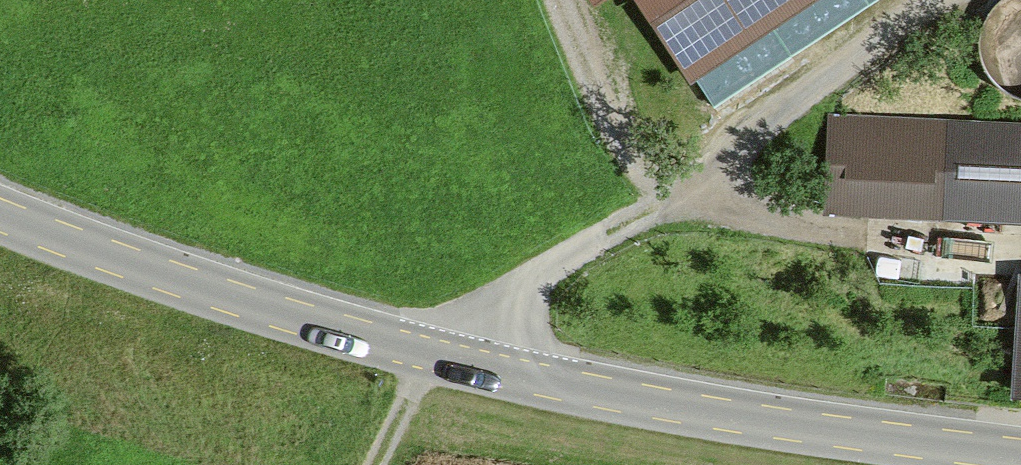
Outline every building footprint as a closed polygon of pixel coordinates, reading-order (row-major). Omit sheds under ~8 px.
[(690,79),(809,0),(638,0),(690,79)] [(827,110),(823,211),(1020,221),(1020,119),(827,110)]
